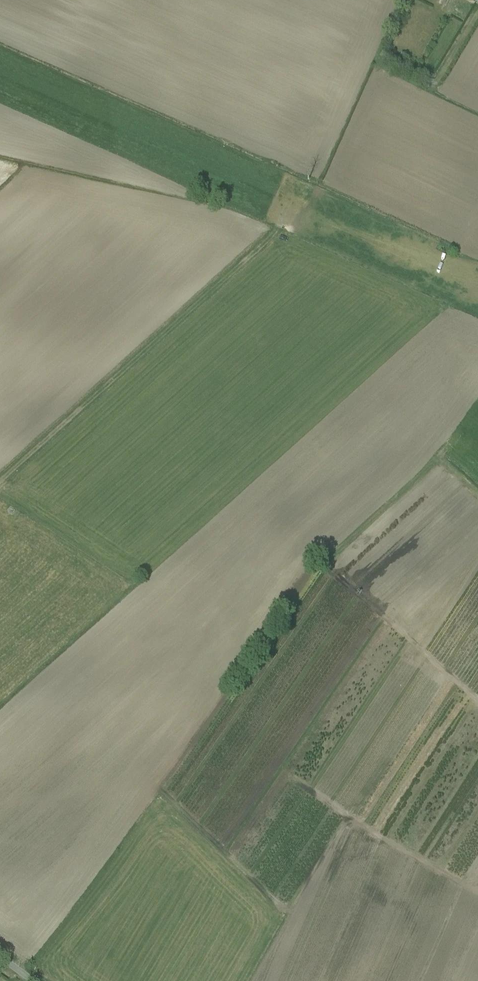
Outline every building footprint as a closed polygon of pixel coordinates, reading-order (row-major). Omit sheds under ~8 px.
[(448,14),(455,0),(435,0),(432,7),(448,14)]
